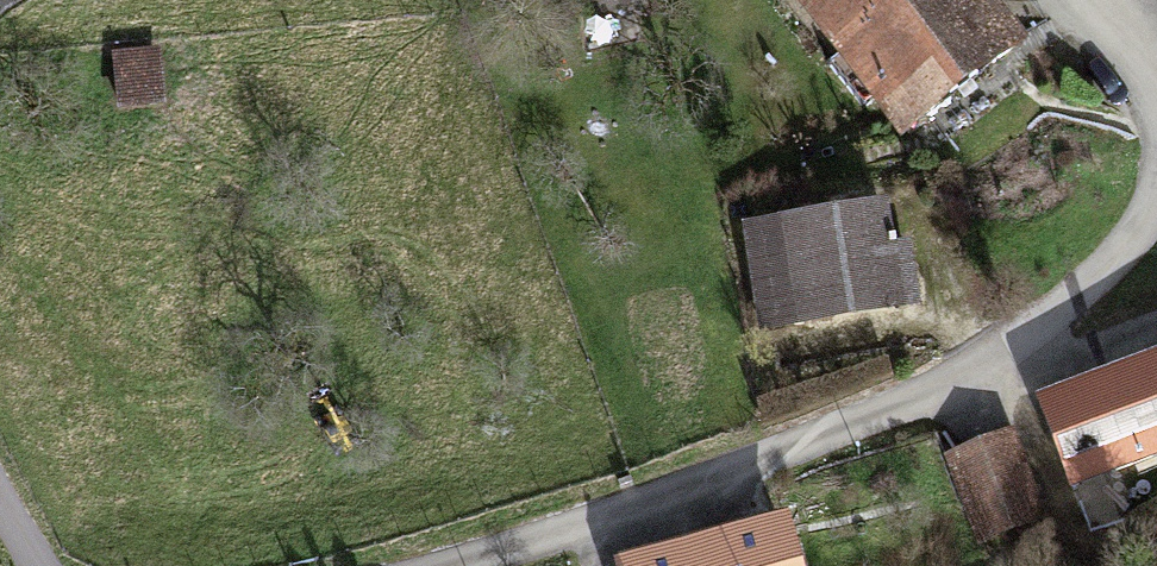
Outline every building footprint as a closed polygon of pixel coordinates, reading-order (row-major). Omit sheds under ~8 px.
[(965,0),(789,0),(909,145),(1014,59),(965,0)] [(887,225),(748,246),(762,339),(901,317),(887,225)] [(1034,409),(1069,501),(1156,468),(1156,379),(1119,394),(1113,379),(1034,409)] [(1042,527),(1009,454),(951,481),(984,553),(1042,527)] [(781,540),(679,565),(788,565),(781,540)]
